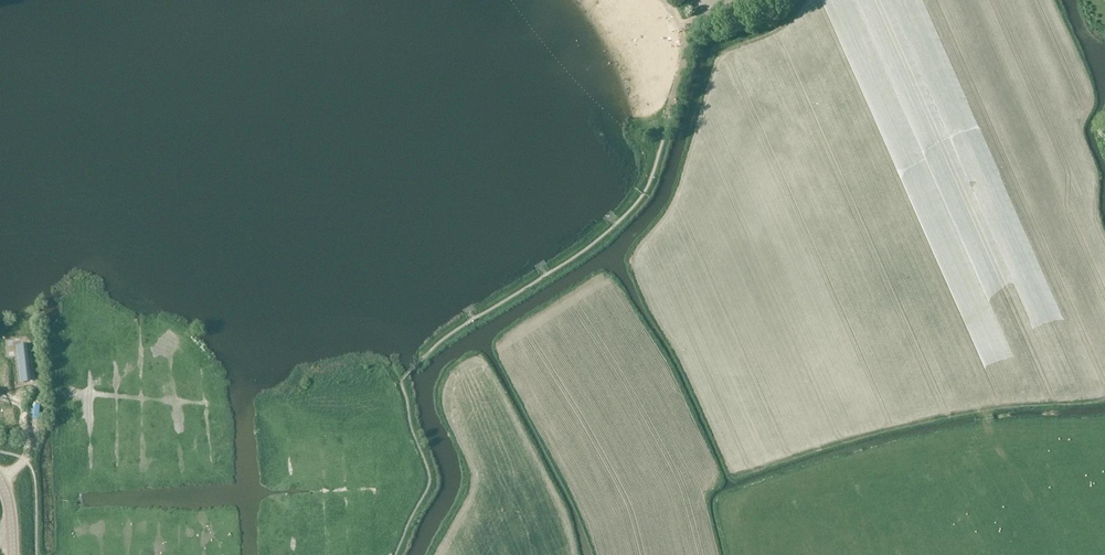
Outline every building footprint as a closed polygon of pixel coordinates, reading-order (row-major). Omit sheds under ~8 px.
[(30,346),(16,348),(20,383),(34,382),(30,346)]
